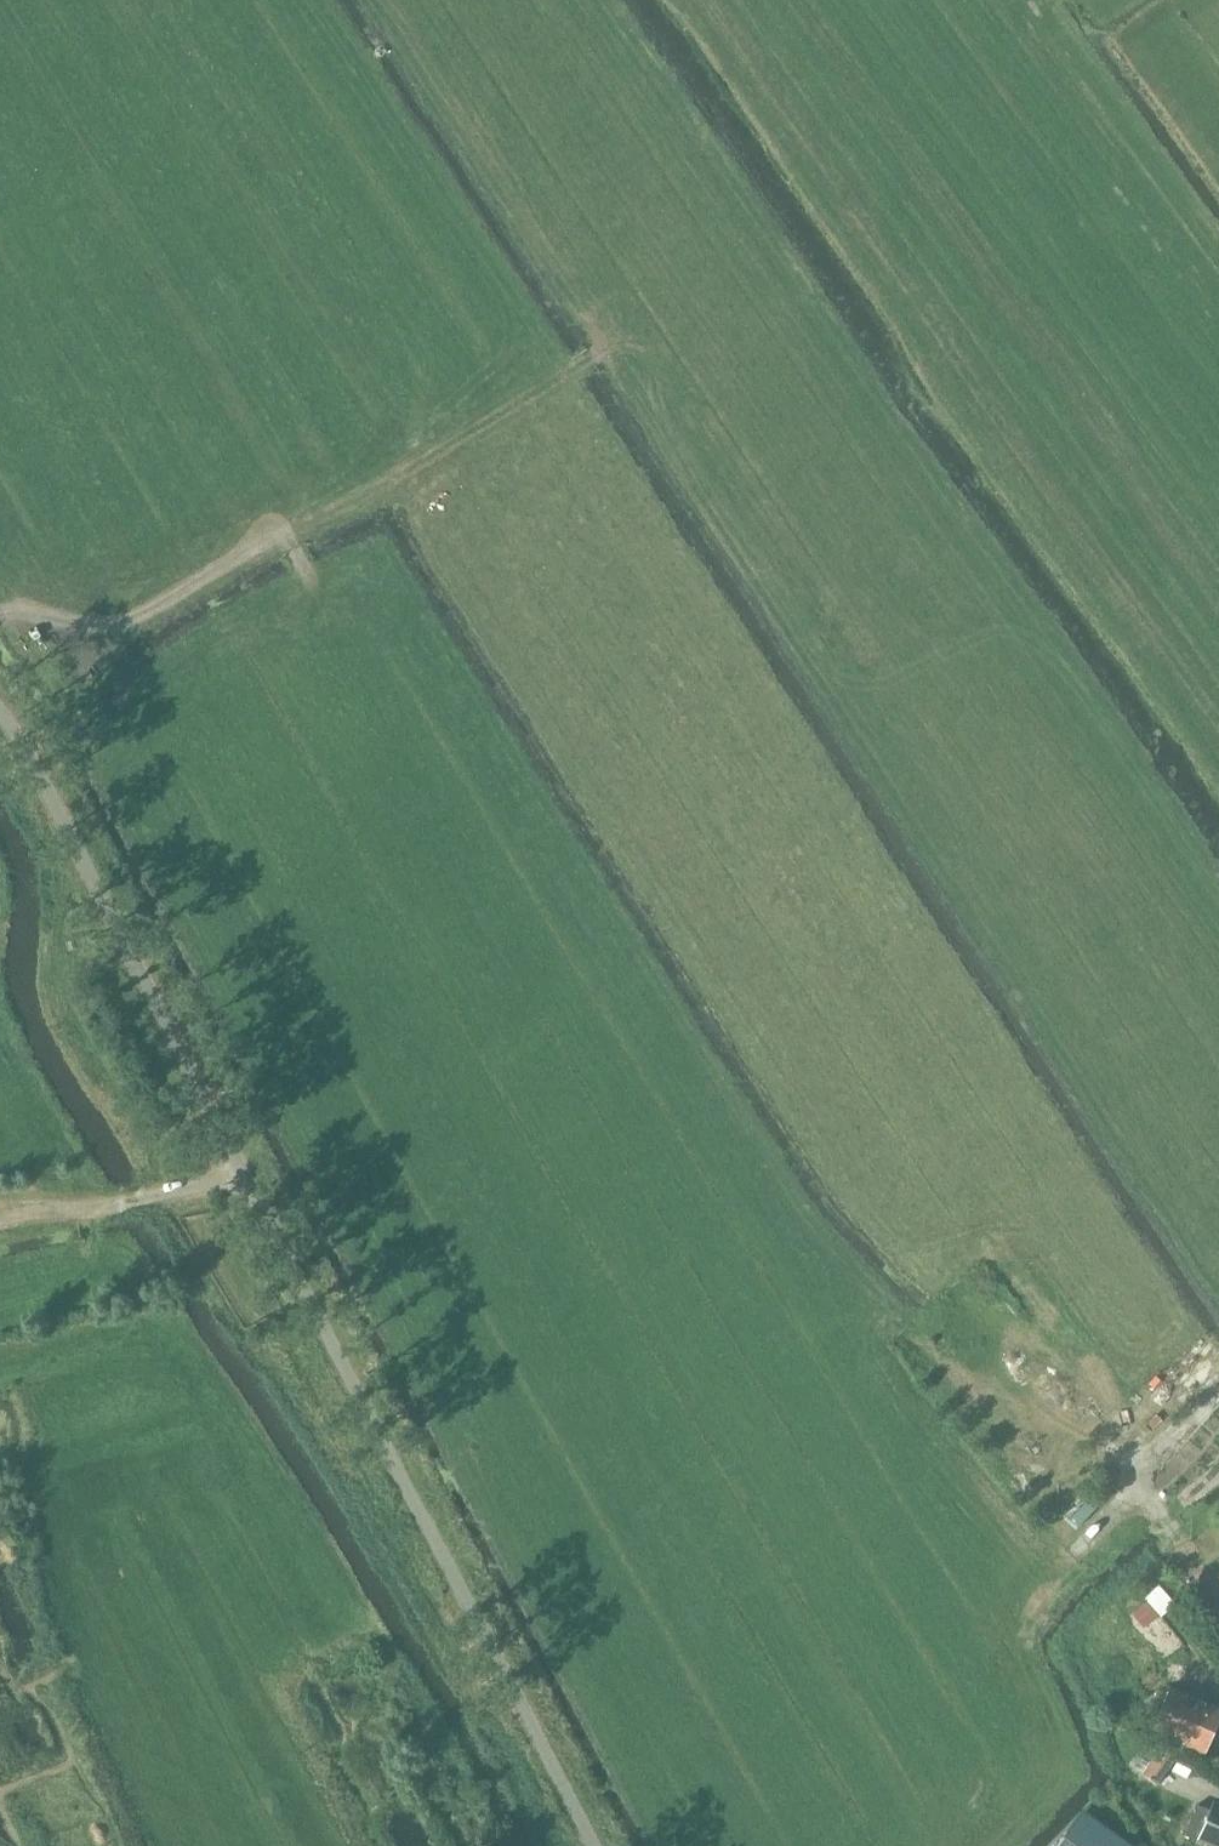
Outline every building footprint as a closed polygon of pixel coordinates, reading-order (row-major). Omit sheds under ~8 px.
[(1158,1480),(1176,1496),(1218,1451),(1218,1440),(1206,1428),(1158,1480)] [(1071,1513),(1079,1521),(1094,1506),(1086,1498),(1071,1513)] [(1145,1597),(1161,1616),(1172,1606),(1156,1588),(1145,1597)] [(1204,1754),(1218,1717),(1218,1707),(1169,1686),(1150,1731),(1204,1754)] [(1142,1774),(1156,1783),(1175,1755),(1162,1746),(1142,1774)] [(1216,1845),(1218,1845),(1218,1803),(1213,1800),(1210,1809),(1196,1804),(1184,1833),(1216,1845)] [(1087,1817),(1066,1845),(1127,1845),(1087,1817)]
